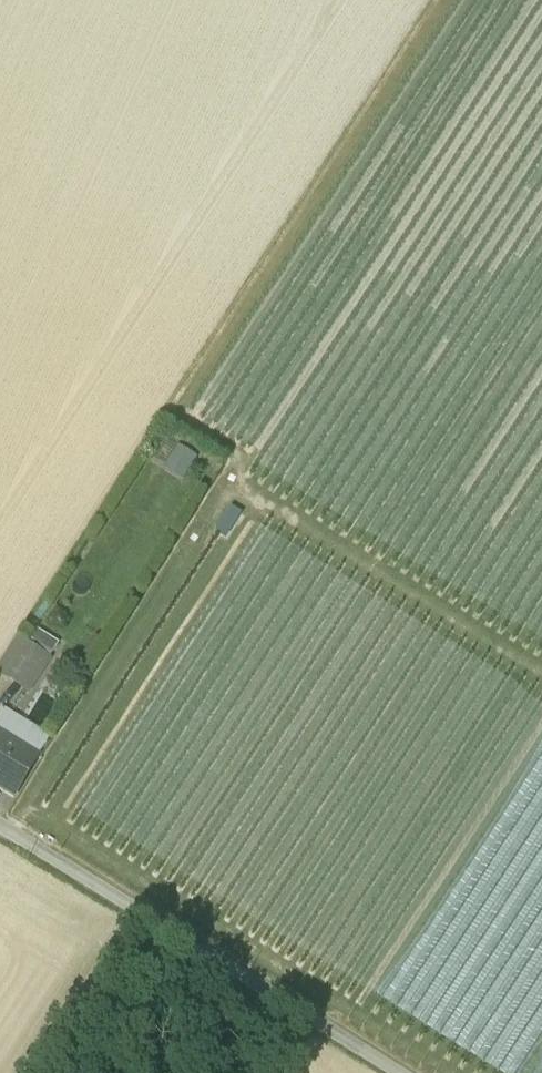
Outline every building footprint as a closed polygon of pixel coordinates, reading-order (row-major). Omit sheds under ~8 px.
[(164,470),(183,480),(196,455),(177,445),(164,470)] [(229,506),(217,531),(229,537),(241,512),(229,506)] [(29,695),(62,645),(38,629),(27,646),(16,639),(0,664),(0,676),(29,695)] [(38,759),(0,736),(0,792),(13,800),(38,759)]
